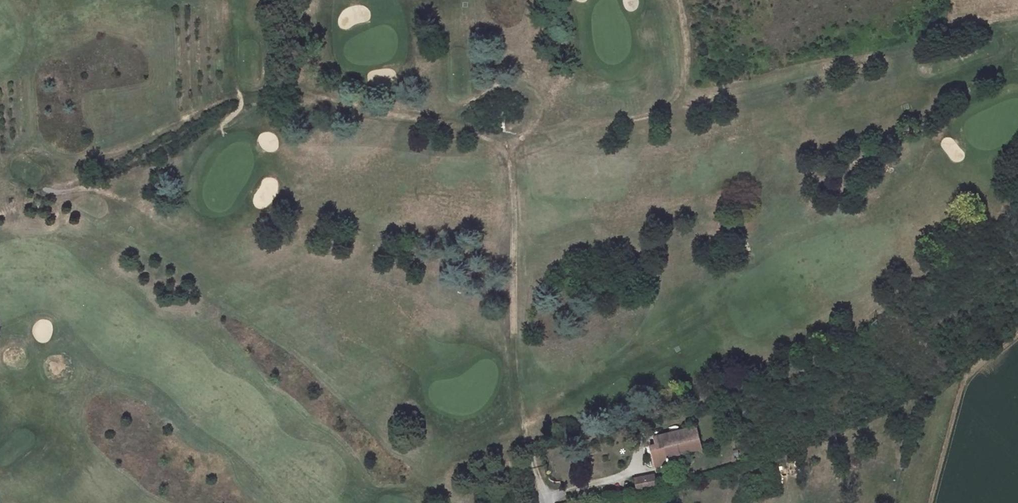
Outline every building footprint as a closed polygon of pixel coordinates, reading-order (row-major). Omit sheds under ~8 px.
[(706,446),(700,423),(662,432),(664,440),(664,443),(667,442),(668,447),(672,461),(688,457),(687,451),(706,446)] [(656,489),(653,477),(644,480),(643,477),(633,480),(637,494),(656,489)]
